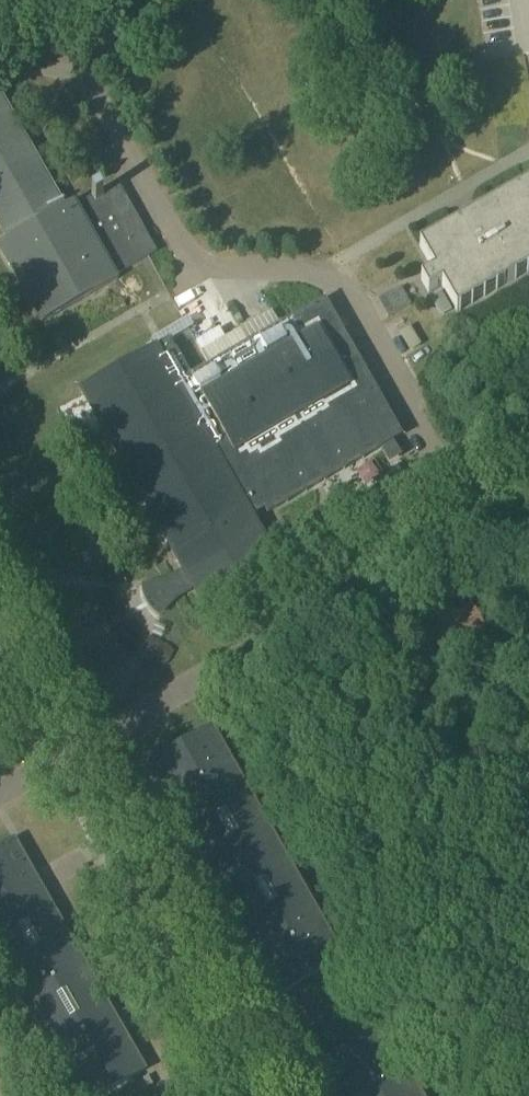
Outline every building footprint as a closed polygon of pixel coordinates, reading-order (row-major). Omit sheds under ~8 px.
[(8,240),(0,245),(0,250),(42,323),(118,280),(115,274),(156,251),(119,187),(118,185),(102,194),(101,192),(93,197),(94,199),(77,208),(74,203),(64,208),(0,96),(0,226),(8,240)] [(419,247),(434,273),(421,281),(429,294),(442,287),(457,313),(528,271),(528,185),(419,247)] [(401,288),(378,301),(387,319),(410,306),(401,288)] [(169,338),(79,389),(184,572),(173,579),(182,595),(193,588),(200,600),(274,557),(251,516),(263,509),(265,512),(381,446),(388,457),(397,452),(391,440),(401,435),(379,397),(359,408),(342,378),(362,366),(324,300),(190,376),(169,338)] [(470,606),(419,635),(437,667),(488,637),(470,606)] [(130,644),(151,650),(157,631),(135,625),(130,644)] [(212,728),(150,763),(281,994),(343,958),(212,728)] [(0,849),(0,961),(77,1095),(101,1095),(145,1071),(14,841),(0,849)] [(321,1064),(339,1095),(421,1095),(383,1029),(321,1064)]
